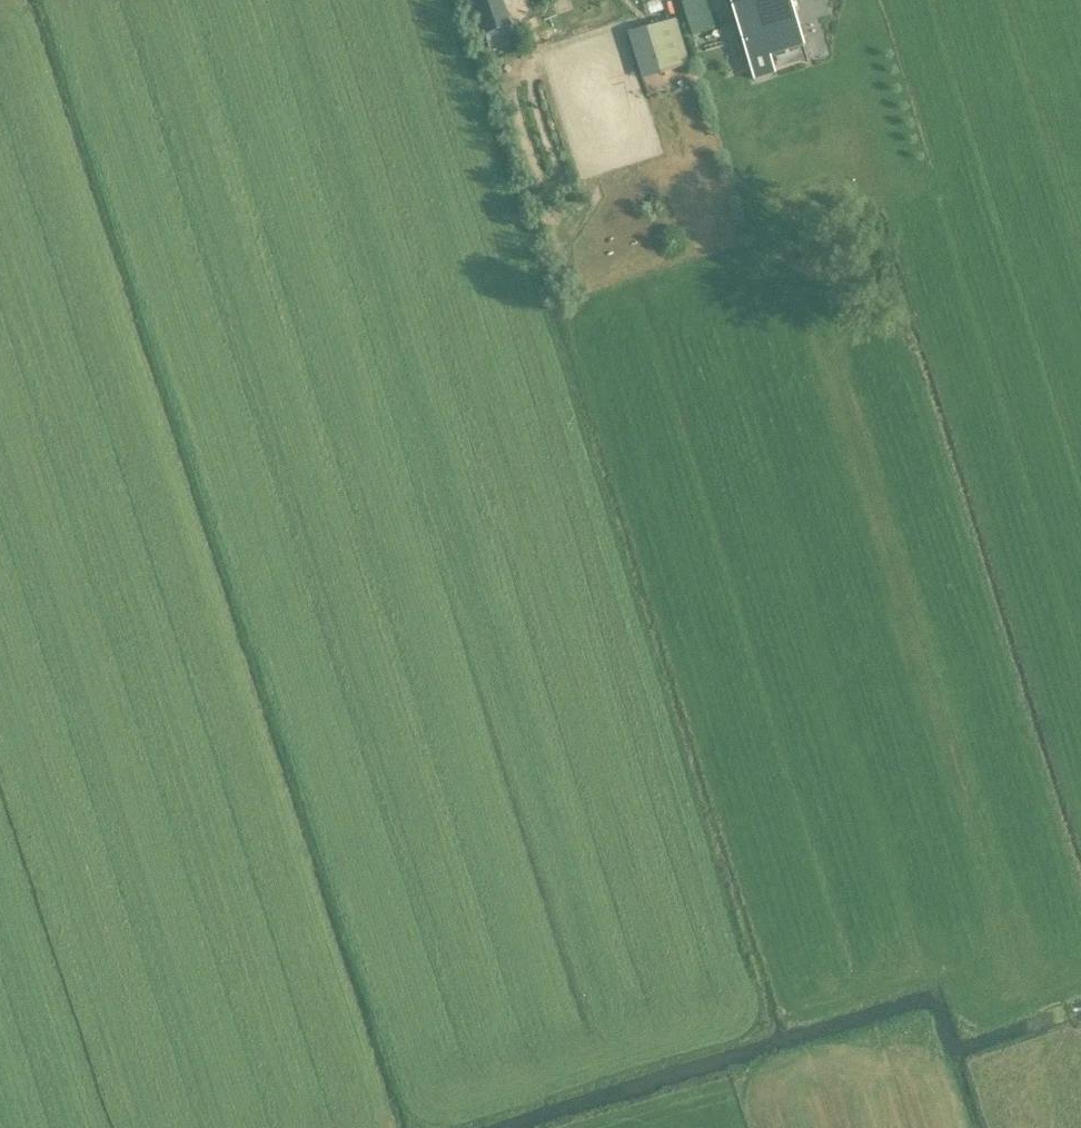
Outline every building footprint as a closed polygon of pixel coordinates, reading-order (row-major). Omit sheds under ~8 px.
[(508,30),(512,29),(502,0),(471,0),(475,12),(483,38),(508,30)] [(678,2),(689,36),(711,29),(702,0),(686,0),(678,2)] [(750,65),(803,47),(788,0),(730,0),(750,65)] [(673,1),(663,4),(667,16),(676,14),(673,1)] [(662,74),(690,65),(676,20),(647,29),(662,74)]
